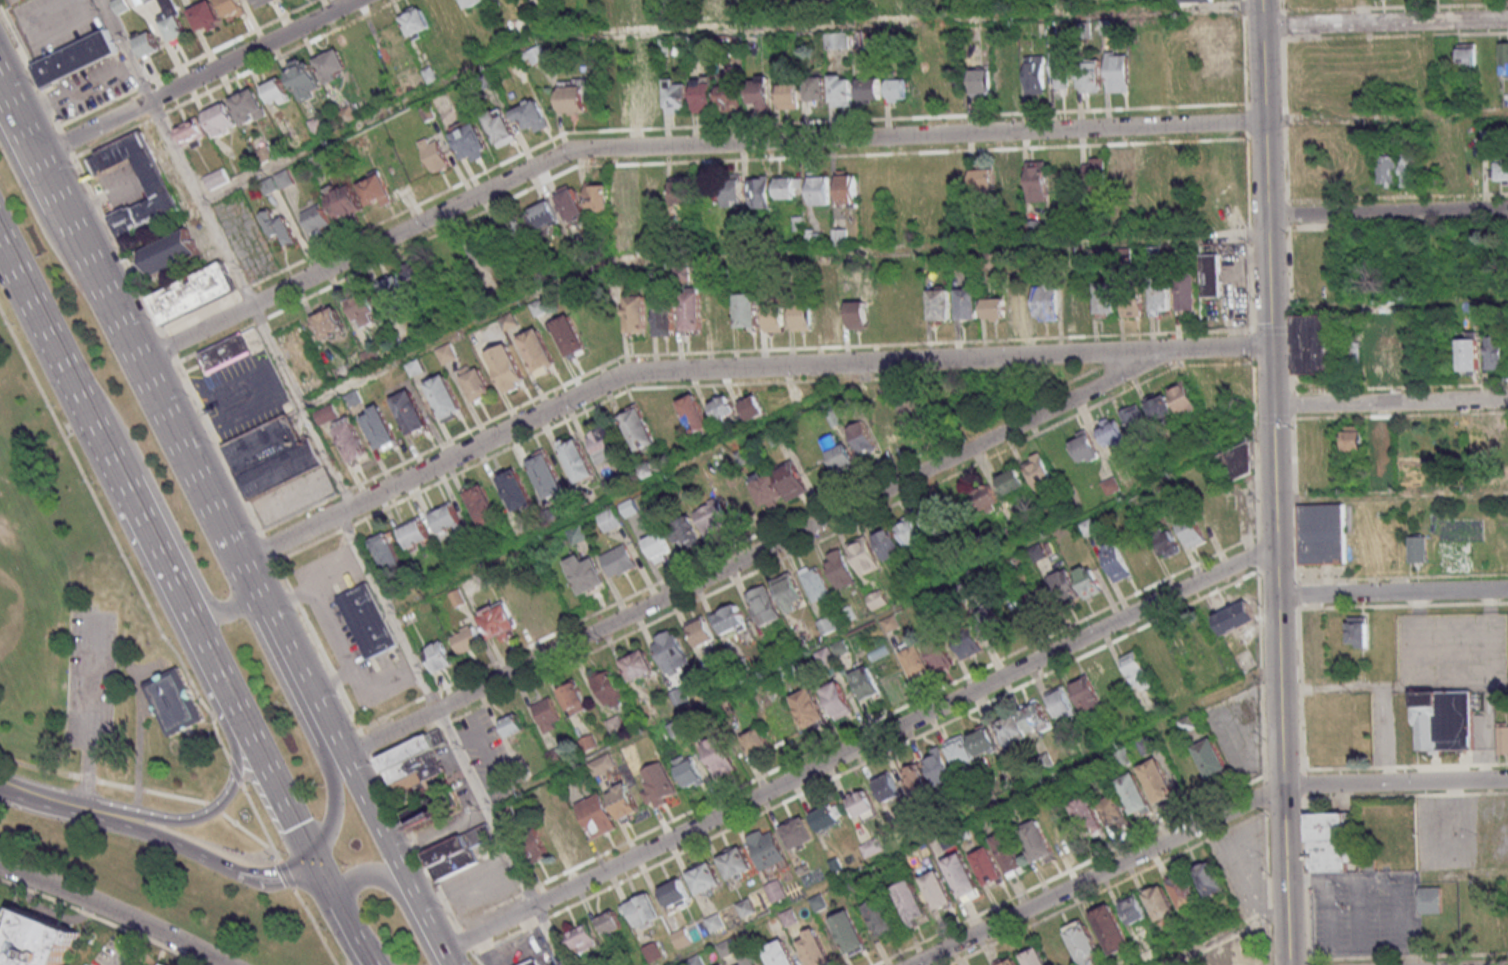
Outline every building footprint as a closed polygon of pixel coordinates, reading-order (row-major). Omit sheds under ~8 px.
[(119,15),(131,8),(126,0),(116,0),(112,2),(119,15)] [(167,17),(162,19),(171,42),(190,34),(176,0),(160,0),(167,17)] [(201,32),(222,21),(212,0),(207,0),(189,9),(201,32)] [(229,20),(247,12),(241,0),(220,0),(229,20)] [(257,9),(275,0),(253,0),(257,9)] [(468,9),(486,0),(464,0),(468,9)] [(68,23),(61,6),(43,12),(39,2),(10,13),(20,41),(68,23)] [(403,14),(409,35),(431,30),(425,8),(403,14)] [(146,59),(164,49),(153,29),(135,39),(146,59)] [(31,66),(106,30),(117,54),(43,90),(31,66)] [(825,32),(825,49),(848,49),(848,32),(825,32)] [(1499,74),(1507,74),(1507,42),(1499,42),(1499,74)] [(549,57),(543,43),(524,52),(531,66),(549,57)] [(1476,68),(1476,43),(1458,43),(1458,68),(1476,68)] [(351,70),(338,47),(315,60),(329,83),(351,70)] [(1070,91),(1070,52),(1051,52),(1051,91),(1070,91)] [(1130,92),(1130,52),(1108,52),(1108,92),(1130,92)] [(1045,94),(1045,55),(1027,55),(1027,94),(1045,94)] [(287,67),(303,102),(325,91),(309,56),(287,67)] [(1081,92),(1102,92),(1102,59),(1081,59),(1081,92)] [(992,69),(972,69),(972,95),(992,95),(992,69)] [(831,106),(852,106),(852,75),(831,75),(831,106)] [(272,104),(291,94),(282,76),(263,85),(272,104)] [(695,112),(714,112),(714,76),(695,76),(695,112)] [(750,76),(750,104),(760,104),(760,110),(770,110),(771,76),(750,76)] [(806,76),(806,101),(825,101),(825,76),(806,76)] [(881,102),(881,77),(859,77),(859,102),(881,102)] [(906,102),(906,77),(889,77),(889,102),(906,102)] [(639,78),(639,114),(660,114),(660,78),(639,78)] [(688,112),(688,78),(667,78),(667,112),(688,112)] [(592,102),(592,79),(559,79),(559,112),(585,112),(585,102),(592,102)] [(629,112),(629,83),(609,83),(609,112),(629,112)] [(779,83),(779,108),(798,108),(798,83),(779,83)] [(743,85),(720,85),(720,111),(743,111),(743,85)] [(244,127),(269,114),(255,87),(230,100),(244,127)] [(550,125),(536,98),(513,110),(522,127),(529,124),(534,133),(550,125)] [(212,140),(239,127),(228,102),(200,115),(201,117),(173,129),(182,149),(210,136),(212,140)] [(518,139),(504,108),(486,116),(500,148),(518,139)] [(452,134),(467,164),(492,152),(477,121),(452,134)] [(86,156),(95,177),(135,160),(151,198),(110,216),(120,238),(181,212),(146,130),(86,156)] [(419,142),(435,173),(451,165),(435,134),(419,142)] [(1417,186),(1417,153),(1400,153),(1400,186),(1417,186)] [(1377,155),(1377,187),(1396,187),(1396,155),(1377,155)] [(1085,157),(1085,190),(1106,190),(1106,157),(1085,157)] [(1113,159),(1113,182),(1131,182),(1131,159),(1113,159)] [(1029,202),(1047,202),(1047,160),(1029,160),(1029,202)] [(1494,183),(1507,183),(1507,160),(1494,160),(1494,183)] [(1023,166),(1000,166),(1000,189),(1023,189),(1023,166)] [(996,168),(973,168),(973,189),(996,189),(996,168)] [(857,171),(838,171),(838,205),(857,205),(857,171)] [(277,176),(282,187),(291,183),(286,172),(277,176)] [(829,204),(829,172),(810,172),(810,205),(829,204)] [(743,205),(743,174),(724,174),(724,205),(743,205)] [(362,181),(370,208),(393,201),(385,175),(362,181)] [(770,208),(770,175),(752,175),(752,208),(770,208)] [(802,199),(802,177),(777,177),(777,199),(802,199)] [(618,179),(618,216),(637,216),(637,179),(618,179)] [(694,203),(694,179),(672,179),(672,203),(694,203)] [(366,210),(352,180),(327,192),(341,222),(366,210)] [(609,212),(609,182),(588,182),(588,212),(609,212)] [(587,214),(574,186),(557,194),(570,222),(587,214)] [(533,208),(542,229),(561,220),(552,199),(533,208)] [(301,213),(313,236),(333,226),(321,202),(301,213)] [(282,235),(286,245),(296,241),(285,213),(274,218),(271,210),(261,214),(272,240),(282,235)] [(531,234),(520,217),(500,229),(510,246),(531,234)] [(200,255),(189,228),(139,248),(151,276),(200,255)] [(492,259),(489,239),(459,243),(462,264),(492,259)] [(1221,296),(1221,253),(1202,253),(1202,296),(1221,296)] [(422,291),(434,270),(416,260),(404,281),(422,291)] [(238,291),(224,261),(147,296),(161,326),(238,291)] [(1197,273),(1179,273),(1179,312),(1197,312),(1197,273)] [(391,310),(412,303),(402,275),(381,282),(391,310)] [(1035,280),(1035,320),(1059,320),(1059,280),(1035,280)] [(1153,284),(1153,315),(1171,315),(1171,284),(1153,284)] [(958,319),(978,319),(978,285),(958,285),(958,319)] [(1115,285),(1097,285),(1096,316),(1115,316),(1115,285)] [(683,286),(683,333),(702,333),(702,286),(683,286)] [(950,321),(950,288),(930,288),(930,321),(950,321)] [(1008,323),(1031,323),(1031,288),(1008,288),(1008,323)] [(382,321),(368,292),(349,301),(362,330),(382,321)] [(1088,292),(1070,292),(1070,319),(1088,319),(1088,292)] [(1144,316),(1144,293),(1125,293),(1125,316),(1144,316)] [(758,294),(737,294),(737,329),(758,329),(758,294)] [(626,334),(645,334),(645,295),(626,295),(626,334)] [(710,332),(729,332),(729,297),(710,297),(710,332)] [(985,321),(1006,321),(1006,298),(985,298),(985,321)] [(849,301),(849,328),(867,328),(867,301),(849,301)] [(840,329),(839,302),(822,302),(822,329),(840,329)] [(656,335),(675,335),(675,305),(656,305),(656,335)] [(784,305),(766,305),(766,331),(784,331),(784,305)] [(812,331),(812,305),(795,305),(795,331),(812,331)] [(314,316),(322,339),(345,331),(337,308),(314,316)] [(1294,374),(1339,374),(1339,314),(1294,314),(1294,374)] [(553,322),(569,358),(584,351),(568,316),(553,322)] [(538,376),(557,367),(539,328),(520,336),(538,376)] [(207,373),(251,352),(242,332),(198,353),(207,373)] [(1481,374),(1481,332),(1459,332),(1459,374),(1481,374)] [(1505,369),(1505,336),(1487,336),(1487,369),(1505,369)] [(506,393),(527,384),(510,343),(489,351),(506,393)] [(471,402),(490,397),(481,363),(462,368),(471,402)] [(464,413),(448,374),(428,382),(444,422),(464,413)] [(1199,409),(1188,380),(1170,387),(1181,417),(1199,409)] [(409,437),(428,430),(414,390),(394,397),(409,437)] [(695,434),(712,425),(695,393),(678,402),(695,434)] [(710,404),(722,425),(739,415),(728,394),(710,404)] [(766,413),(757,394),(741,401),(749,420),(766,413)] [(1158,426),(1178,417),(1166,394),(1147,403),(1158,426)] [(1122,410),(1131,431),(1149,423),(1140,402),(1122,410)] [(399,444),(383,407),(363,415),(379,452),(399,444)] [(658,444),(641,407),(622,415),(638,453),(658,444)] [(221,447),(286,415),(300,442),(309,438),(322,465),(249,502),(221,447)] [(370,456),(351,417),(334,424),(352,464),(370,456)] [(1098,423),(1105,445),(1125,439),(1118,417),(1098,423)] [(878,449),(866,420),(849,427),(861,456),(878,449)] [(1489,423),(1469,423),(1469,445),(1489,445),(1489,423)] [(623,455),(609,425),(586,436),(600,465),(623,455)] [(1344,427),(1344,451),(1364,451),(1364,427),(1344,427)] [(1101,456),(1088,429),(1070,438),(1083,465),(1101,456)] [(821,439),(836,472),(855,463),(840,431),(821,439)] [(580,435),(561,441),(575,483),(594,477),(580,435)] [(1251,476),(1251,448),(1226,448),(1226,476),(1251,476)] [(546,499),(565,491),(547,449),(528,457),(546,499)] [(1037,489),(1054,480),(1040,453),(1023,462),(1037,489)] [(808,491),(794,459),(750,479),(764,510),(787,500),(808,491)] [(533,503),(517,467),(498,476),(515,511),(533,503)] [(1007,495),(1027,484),(1018,467),(998,477),(1007,495)] [(501,517),(483,483),(465,492),(483,526),(501,517)] [(998,507),(991,484),(971,490),(977,513),(998,507)] [(737,520),(757,511),(747,489),(727,498),(737,520)] [(694,510),(706,533),(730,521),(718,497),(694,510)] [(628,516),(639,510),(633,499),(621,505),(628,516)] [(463,525),(453,502),(430,512),(440,535),(463,525)] [(1298,506),(1342,505),(1344,566),(1300,567),(1298,506)] [(922,511),(928,536),(951,531),(945,506),(922,511)] [(598,516),(605,532),(620,525),(613,508),(598,516)] [(669,525),(681,549),(703,538),(691,514),(669,525)] [(398,526),(410,549),(431,539),(420,516),(398,526)] [(1179,524),(1191,548),(1207,540),(1194,516),(1179,524)] [(898,527),(909,550),(926,542),(915,519),(898,527)] [(567,531),(573,545),(588,538),(582,524),(567,531)] [(1167,558),(1182,552),(1169,524),(1155,531),(1167,558)] [(887,562),(905,554),(892,526),(874,534),(887,562)] [(403,562),(387,531),(371,539),(386,570),(403,562)] [(673,555),(662,531),(645,539),(656,563),(673,555)] [(862,575),(881,566),(867,535),(848,544),(862,575)] [(1408,538),(1426,538),(1426,563),(1408,564),(1408,538)] [(1140,572),(1159,562),(1147,540),(1129,550),(1140,572)] [(1102,546),(1113,582),(1130,576),(1119,541),(1102,546)] [(638,566),(626,543),(601,555),(613,578),(638,566)] [(838,589),(856,582),(842,549),(825,556),(838,589)] [(608,583),(597,557),(586,562),(582,554),(567,561),(581,594),(608,583)] [(799,570),(815,602),(832,594),(817,562),(799,570)] [(1103,590),(1090,563),(1074,571),(1087,598),(1103,590)] [(1047,579),(1063,607),(1082,597),(1067,568),(1047,579)] [(807,604),(792,571),(773,580),(788,612),(807,604)] [(398,645),(370,581),(338,595),(366,659),(398,645)] [(746,593),(762,627),(783,617),(767,584),(746,593)] [(1031,619),(1055,612),(1048,586),(1024,593),(1031,619)] [(869,596),(875,609),(888,603),(882,589),(869,596)] [(1225,635),(1258,619),(1248,599),(1215,616),(1225,635)] [(518,629),(507,602),(480,613),(491,640),(518,629)] [(724,633),(747,622),(737,603),(715,614),(724,633)] [(1013,627),(1000,603),(977,616),(991,640),(1013,627)] [(686,623),(698,647),(716,638),(704,614),(686,623)] [(1370,616),(1349,616),(1349,647),(1370,647),(1370,616)] [(483,644),(474,623),(450,634),(460,655),(483,644)] [(954,636),(966,659),(984,649),(972,627),(954,636)] [(673,628),(651,639),(668,675),(690,664),(673,628)] [(954,663),(942,637),(925,645),(937,671),(954,663)] [(422,649),(435,673),(454,663),(441,639),(422,649)] [(832,646),(838,657),(849,651),(844,640),(832,646)] [(933,669),(919,643),(902,652),(915,678),(933,669)] [(835,661),(829,647),(816,653),(822,666),(835,661)] [(656,674),(647,650),(623,659),(631,683),(656,674)] [(1150,684),(1139,651),(1123,657),(1134,690),(1150,684)] [(791,664),(797,677),(809,672),(804,659),(791,664)] [(139,681),(174,663),(204,719),(169,737),(139,681)] [(590,677),(609,709),(627,698),(607,666),(590,677)] [(865,701),(882,692),(869,666),(852,675),(865,701)] [(1070,684),(1086,717),(1105,708),(1088,675),(1070,684)] [(572,715),(588,707),(576,681),(560,689),(572,715)] [(824,688),(835,721),(853,715),(842,682),(824,688)] [(1060,719),(1076,711),(1063,685),(1047,693),(1060,719)] [(791,698),(808,731),(829,721),(812,687),(791,698)] [(1409,693),(1469,692),(1471,750),(1410,750),(1409,693)] [(563,724),(550,696),(532,705),(545,733),(563,724)] [(1021,710),(1034,736),(1054,726),(1041,700),(1021,710)] [(500,720),(508,737),(525,730),(518,712),(500,720)] [(606,721),(614,737),(627,730),(619,714),(606,721)] [(1027,737),(1018,714),(997,722),(1005,745),(1027,737)] [(1197,725),(1191,715),(1179,721),(1185,732),(1197,725)] [(1497,756),(1507,756),(1507,728),(1507,724),(1496,724),(1497,756)] [(978,756),(1000,748),(991,726),(970,734),(978,756)] [(751,757),(771,747),(762,727),(742,736),(751,757)] [(378,753),(393,794),(447,775),(438,749),(447,745),(442,730),(378,753)] [(717,778),(736,769),(721,734),(702,743),(717,778)] [(976,759),(964,734),(946,743),(957,768),(976,759)] [(1209,778),(1229,768),(1213,737),(1193,747),(1209,778)] [(956,777),(940,746),(923,755),(938,786),(956,777)] [(685,788),(704,782),(694,752),(675,759),(685,788)] [(595,775),(616,766),(611,754),(590,763),(595,775)] [(1156,805),(1176,795),(1159,759),(1139,768),(1156,805)] [(678,795),(662,761),(641,771),(649,788),(642,791),(650,808),(678,795)] [(927,783),(918,763),(903,771),(912,790),(927,783)] [(875,780),(885,801),(902,793),(891,772),(875,780)] [(1117,782),(1134,818),(1152,809),(1135,773),(1117,782)] [(622,820),(641,811),(626,782),(608,792),(622,820)] [(859,820),(878,812),(867,788),(849,796),(859,820)] [(576,802),(591,839),(617,829),(602,792),(576,802)] [(456,814),(447,793),(405,811),(414,832),(456,814)] [(1106,828),(1088,795),(1071,804),(1089,837),(1106,828)] [(1130,821),(1117,795),(1100,803),(1113,830),(1130,821)] [(843,822),(833,802),(811,813),(821,833),(843,822)] [(1046,814),(1063,852),(1078,845),(1062,807),(1046,814)] [(1344,813),(1310,814),(1310,839),(1341,839),(1342,828),(1346,828),(1344,813)] [(815,840),(806,816),(782,825),(791,849),(815,840)] [(1038,819),(1019,829),(1037,863),(1056,854),(1038,819)] [(424,852),(437,881),(479,862),(471,846),(494,835),(489,823),(424,852)] [(771,826),(747,836),(763,870),(786,859),(771,826)] [(549,852),(533,828),(516,840),(532,863),(549,852)] [(992,838),(1011,878),(1028,869),(1010,830),(992,838)] [(868,857),(885,848),(879,837),(862,846),(868,857)] [(1345,871),(1309,872),(1309,842),(1346,842),(1345,871)] [(740,844),(718,855),(730,879),(753,868),(740,844)] [(988,887),(1005,879),(989,846),(972,855),(988,887)] [(944,860),(964,902),(982,894),(962,852),(944,860)] [(1206,897),(1226,889),(1213,858),(1193,867),(1206,897)] [(688,871),(700,896),(723,885),(711,860),(688,871)] [(936,911),(954,904),(940,869),(922,877),(936,911)] [(1201,899),(1187,872),(1168,881),(1183,909),(1201,899)] [(670,907),(690,897),(680,878),(661,888),(670,907)] [(773,903),(787,896),(779,879),(765,886),(773,903)] [(930,918),(912,879),(894,888),(912,927),(930,918)] [(1144,893),(1158,921),(1177,912),(1162,883),(1144,893)] [(1443,886),(1419,886),(1419,913),(1443,913),(1443,886)] [(626,903),(638,928),(662,916),(650,892),(626,903)] [(1148,916),(1136,894),(1120,902),(1132,925),(1148,916)] [(865,905),(879,938),(899,930),(886,897),(865,905)] [(1092,912),(1111,954),(1131,945),(1113,903),(1092,912)] [(608,936),(624,928),(615,909),(598,917),(608,936)] [(73,931),(59,964),(0,964),(0,944),(6,947),(21,910),(73,931)] [(869,948),(850,910),(832,919),(850,957),(869,948)] [(1092,959),(1100,955),(1085,919),(1065,928),(1081,964),(1094,964),(1092,959)] [(567,933),(577,953),(598,943),(588,923),(567,933)] [(692,941),(687,928),(674,933),(679,946),(692,941)] [(797,938),(811,964),(826,964),(833,962),(816,928),(797,938)] [(762,950),(769,964),(796,964),(785,939),(762,950)] [(1026,964),(1048,964),(1038,946),(1021,955),(1026,964)] [(753,953),(742,958),(746,964),(759,964),(753,953)] [(1254,955),(1237,963),(1237,964),(1258,964),(1254,955)]
